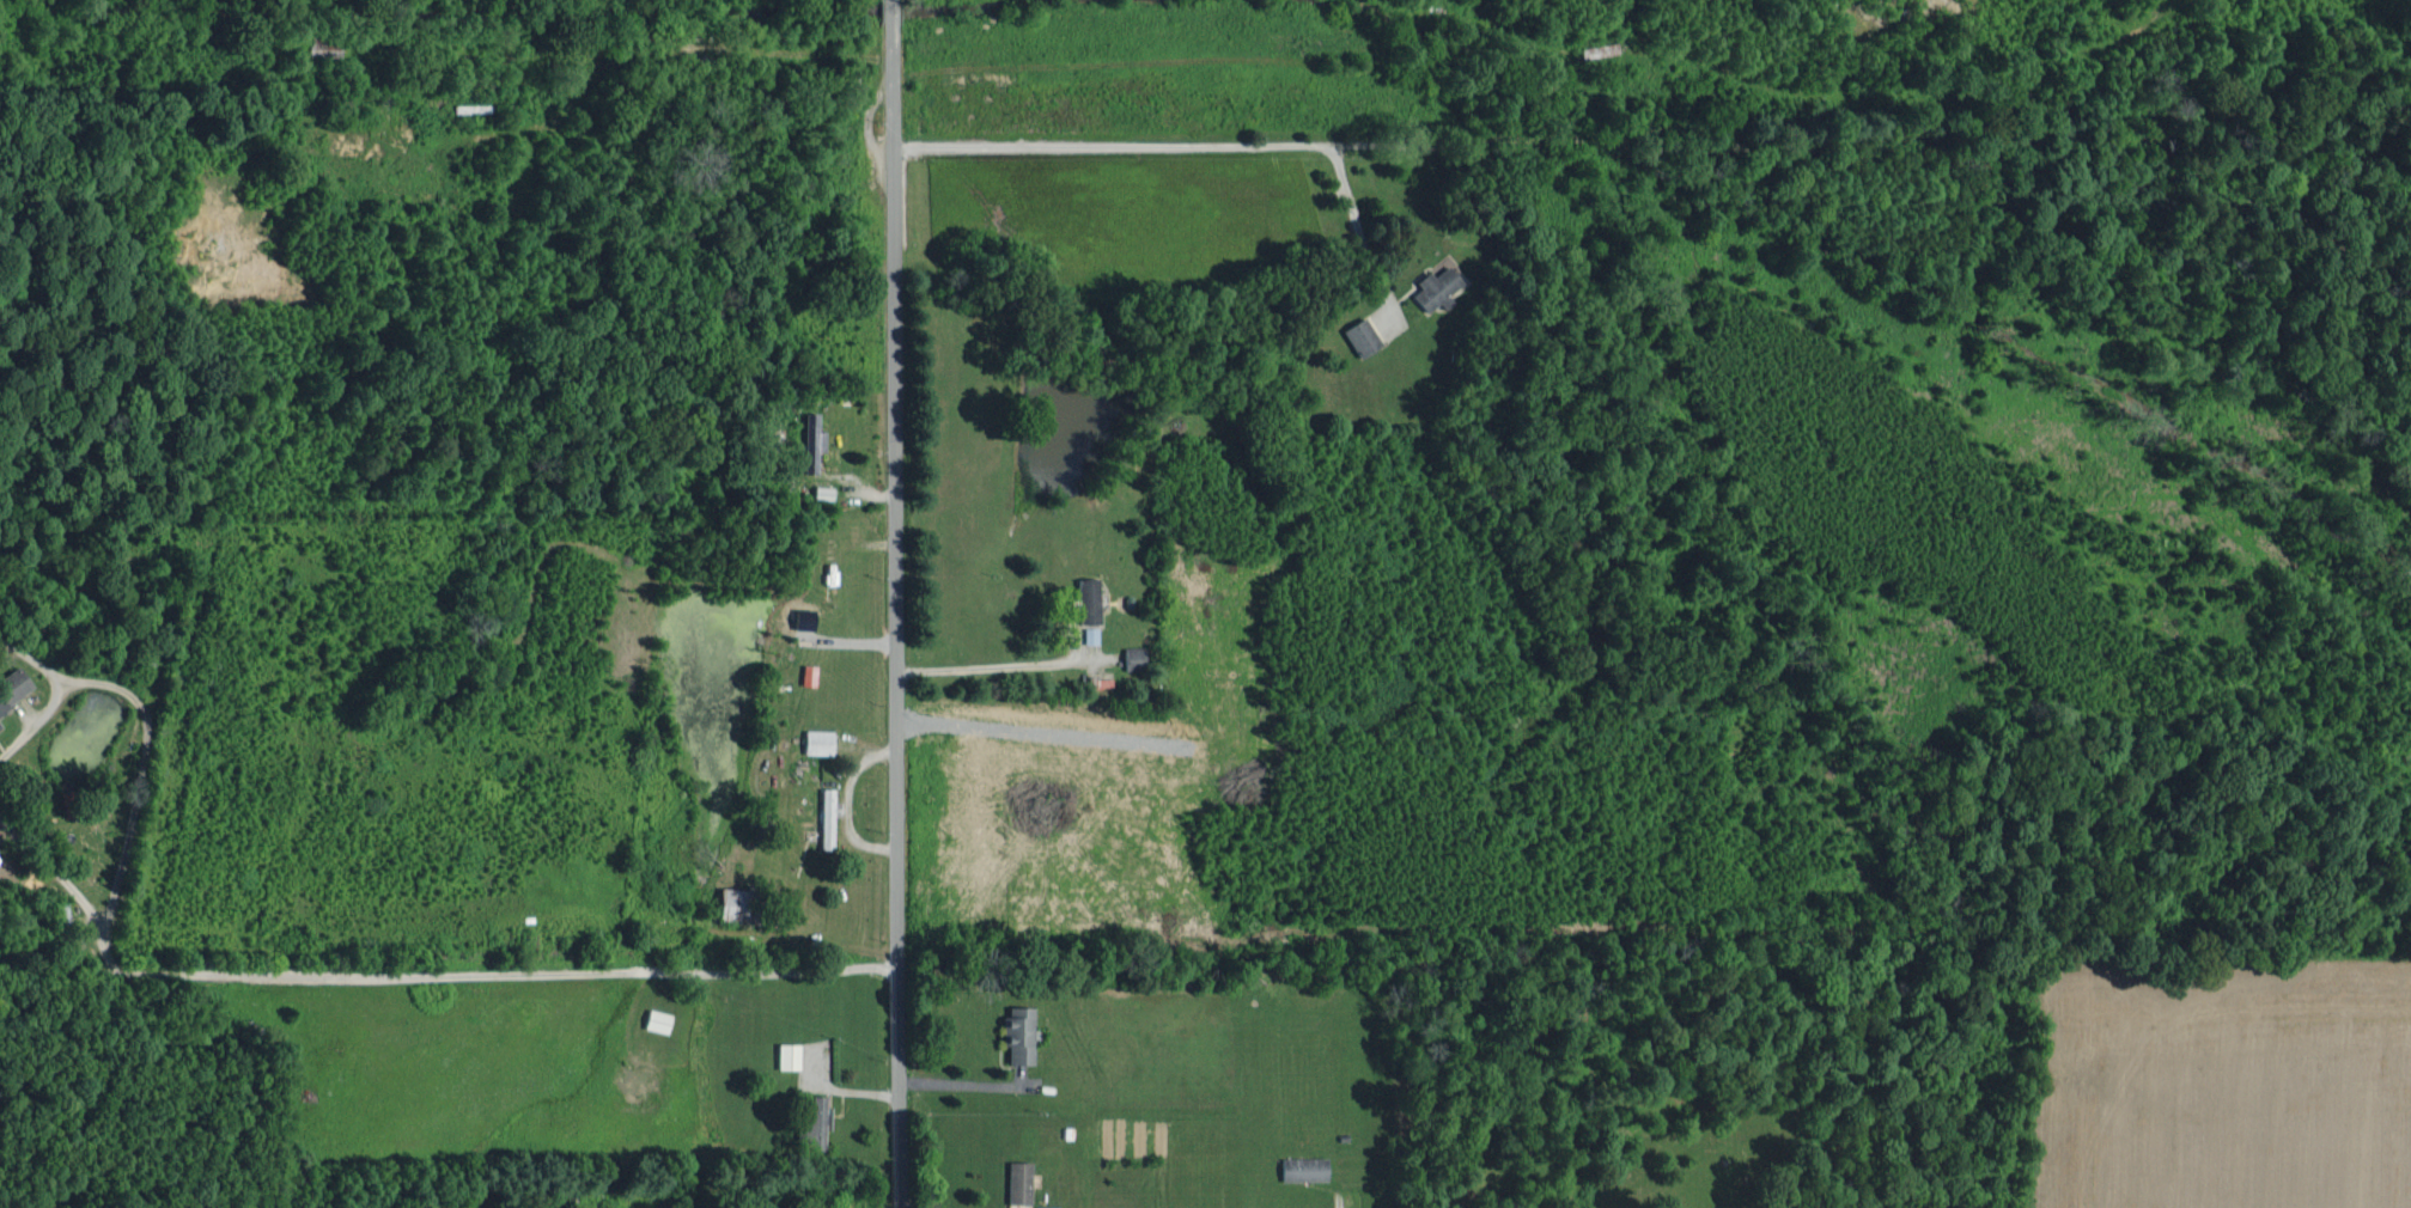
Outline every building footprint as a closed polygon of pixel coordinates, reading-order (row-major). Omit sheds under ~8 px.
[(1451,300),(1445,294),(1459,281),(1443,264),(1430,276),(1424,269),(1411,282),(1416,287),(1408,295),(1424,312),(1435,302),(1441,309),(1451,300)] [(1339,327),(1354,357),(1377,345),(1362,315),(1339,327)] [(821,450),(822,430),(815,430),(816,412),(806,411),(805,450),(807,450),(806,472),(815,472),(816,449),(821,450)] [(810,499),(831,499),(831,486),(810,486),(810,499)] [(1097,623),(1096,577),(1075,577),(1076,623),(1097,623)] [(1096,643),(1096,627),(1082,627),(1082,643),(1096,643)] [(1144,646),(1122,646),(1121,669),(1143,670),(1144,646)] [(14,665),(0,675),(0,708),(30,687),(14,665)] [(830,730),(802,729),(801,753),(829,754),(830,730)] [(831,849),(830,787),(817,787),(818,849),(831,849)] [(742,888),(717,887),(715,917),(741,918),(742,888)] [(1004,1063),(1031,1063),(1030,1006),(1000,1007),(1001,1044),(1004,1044),(1004,1063)] [(640,1027),(665,1033),(670,1014),(645,1008),(640,1027)] [(797,1043),(775,1043),(775,1069),(797,1069),(797,1043)] [(823,1095),(809,1095),(809,1111),(802,1111),(801,1149),(822,1150),(823,1095)] [(1322,1156),(1278,1157),(1278,1181),(1323,1179),(1322,1156)] [(1028,1161),(1005,1161),(1004,1204),(1027,1204),(1028,1161)]
